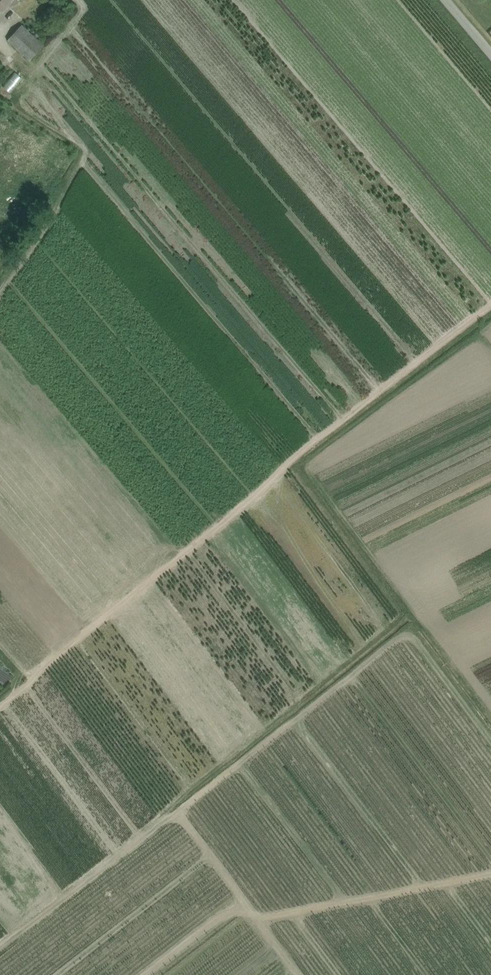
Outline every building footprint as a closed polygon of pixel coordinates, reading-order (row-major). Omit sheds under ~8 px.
[(3,11),(12,0),(0,0),(0,8),(3,11)] [(7,40),(29,60),(44,44),(21,24),(7,40)] [(6,86),(14,94),(28,81),(20,73),(6,86)]
